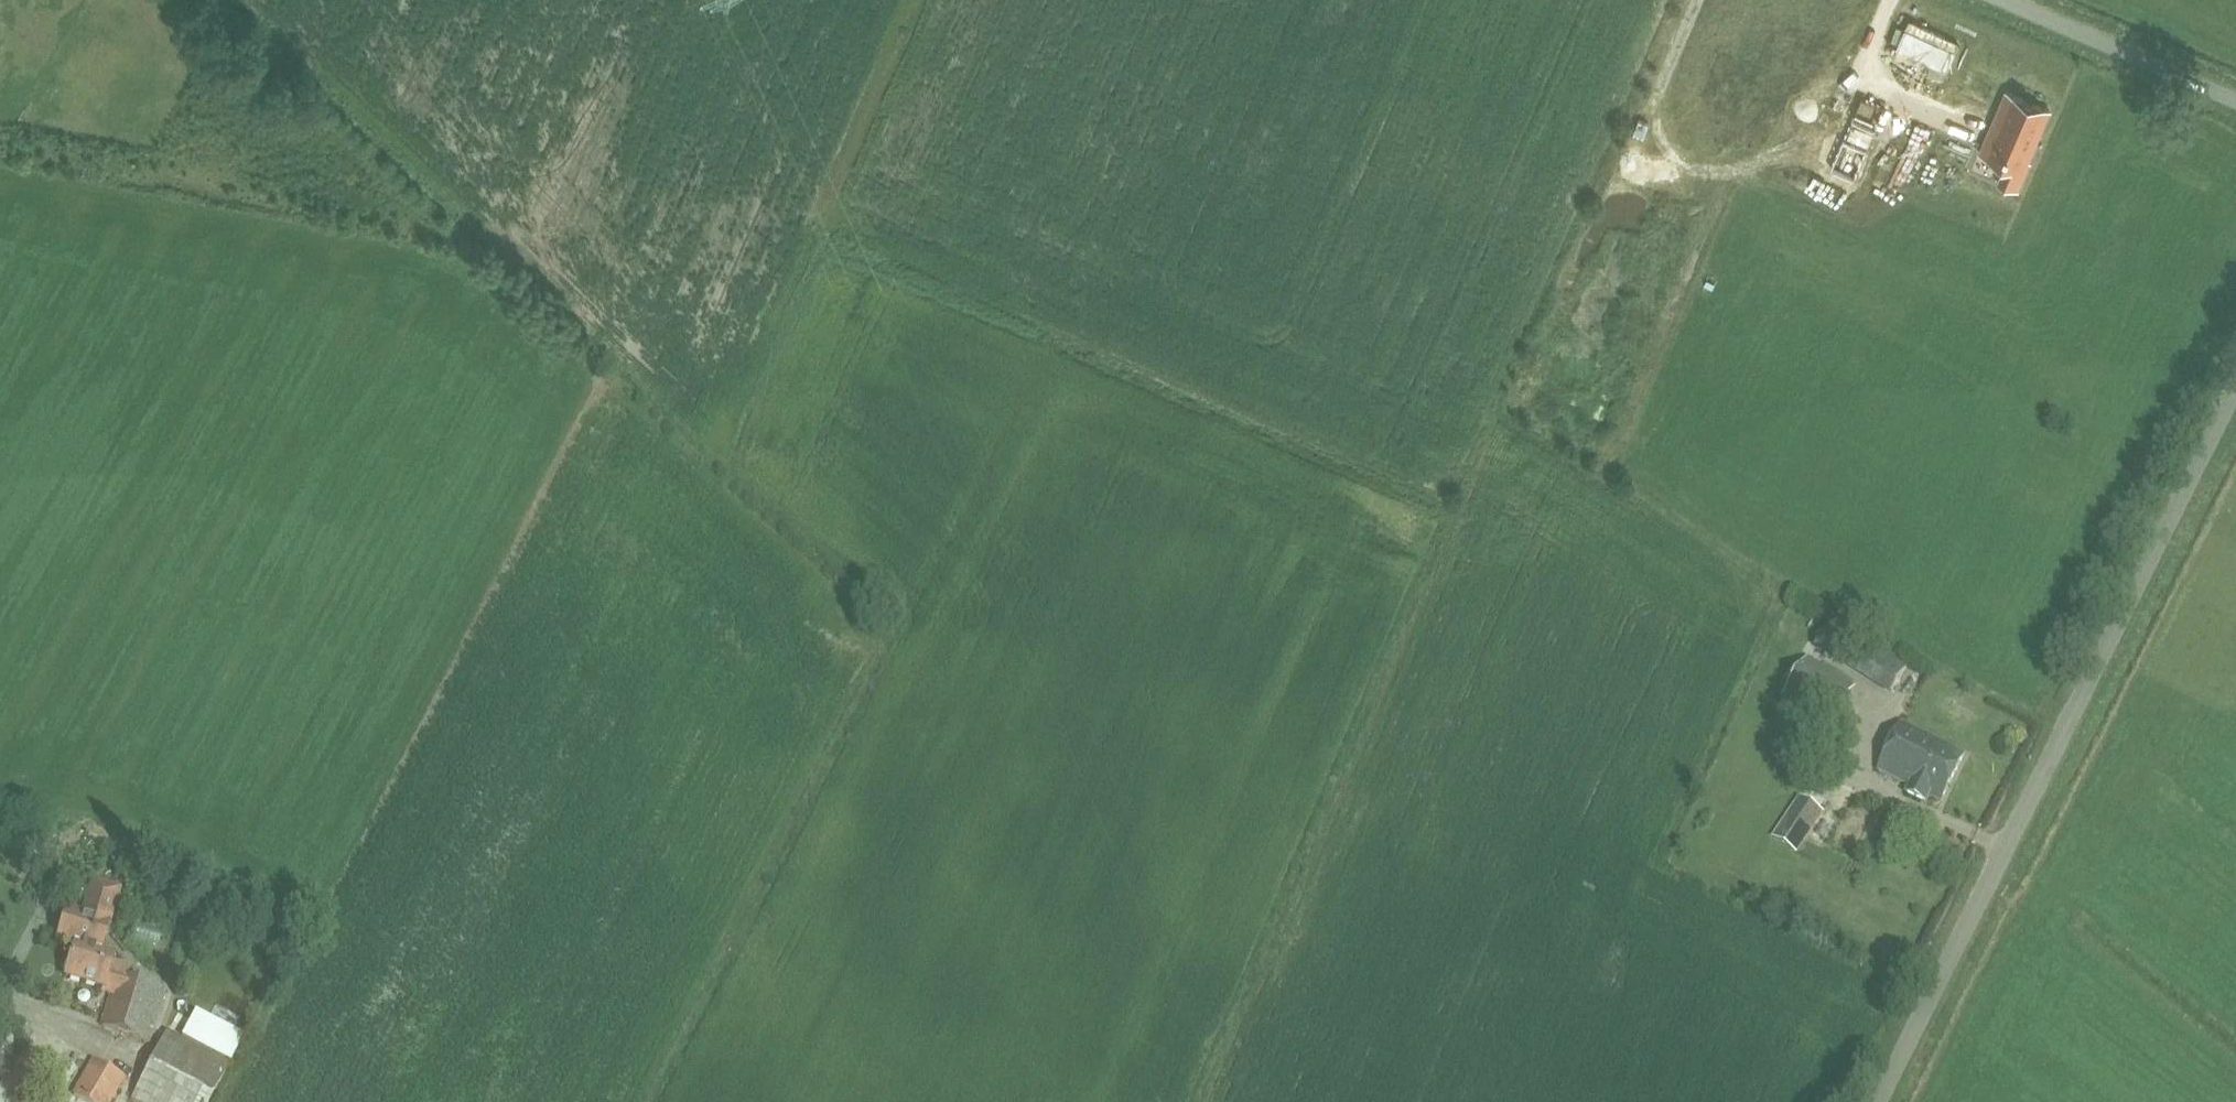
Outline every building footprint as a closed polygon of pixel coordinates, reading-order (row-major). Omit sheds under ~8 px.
[(1865,89),(1854,114),(1878,124),(1889,100),(1865,89)] [(1990,129),(1980,152),(2006,163),(1998,181),(2018,190),(2030,161),(2028,161),(2050,110),(2033,103),(2032,105),(2021,100),(2022,98),(2006,91),(1998,109),(2001,111),(1992,130),(1990,129)] [(1846,131),(1833,162),(1857,173),(1871,142),(1846,131)] [(1813,649),(1889,697),(1909,667),(1888,653),(1884,658),(1829,624),(1813,649)] [(1783,696),(1794,704),(1828,728),(1834,721),(1855,687),(1807,657),(1783,696)] [(1942,801),(1965,754),(1902,722),(1878,770),(1910,786),(1906,793),(1926,803),(1929,795),(1942,801)] [(1798,796),(1770,839),(1796,855),(1824,813),(1798,796)] [(56,941),(73,946),(74,942),(100,950),(118,890),(93,882),(84,913),(66,908),(56,941)] [(100,1026),(149,1042),(166,990),(129,978),(132,969),(111,963),(114,955),(100,950),(74,942),(73,946),(64,976),(111,990),(100,1026)] [(195,1011),(183,1035),(230,1060),(243,1036),(195,1011)] [(131,1100),(135,1101),(210,1101),(230,1064),(167,1031),(131,1100)] [(0,1043),(0,1089),(23,1061),(0,1043)] [(68,1101),(110,1101),(124,1078),(92,1060),(68,1101)]
